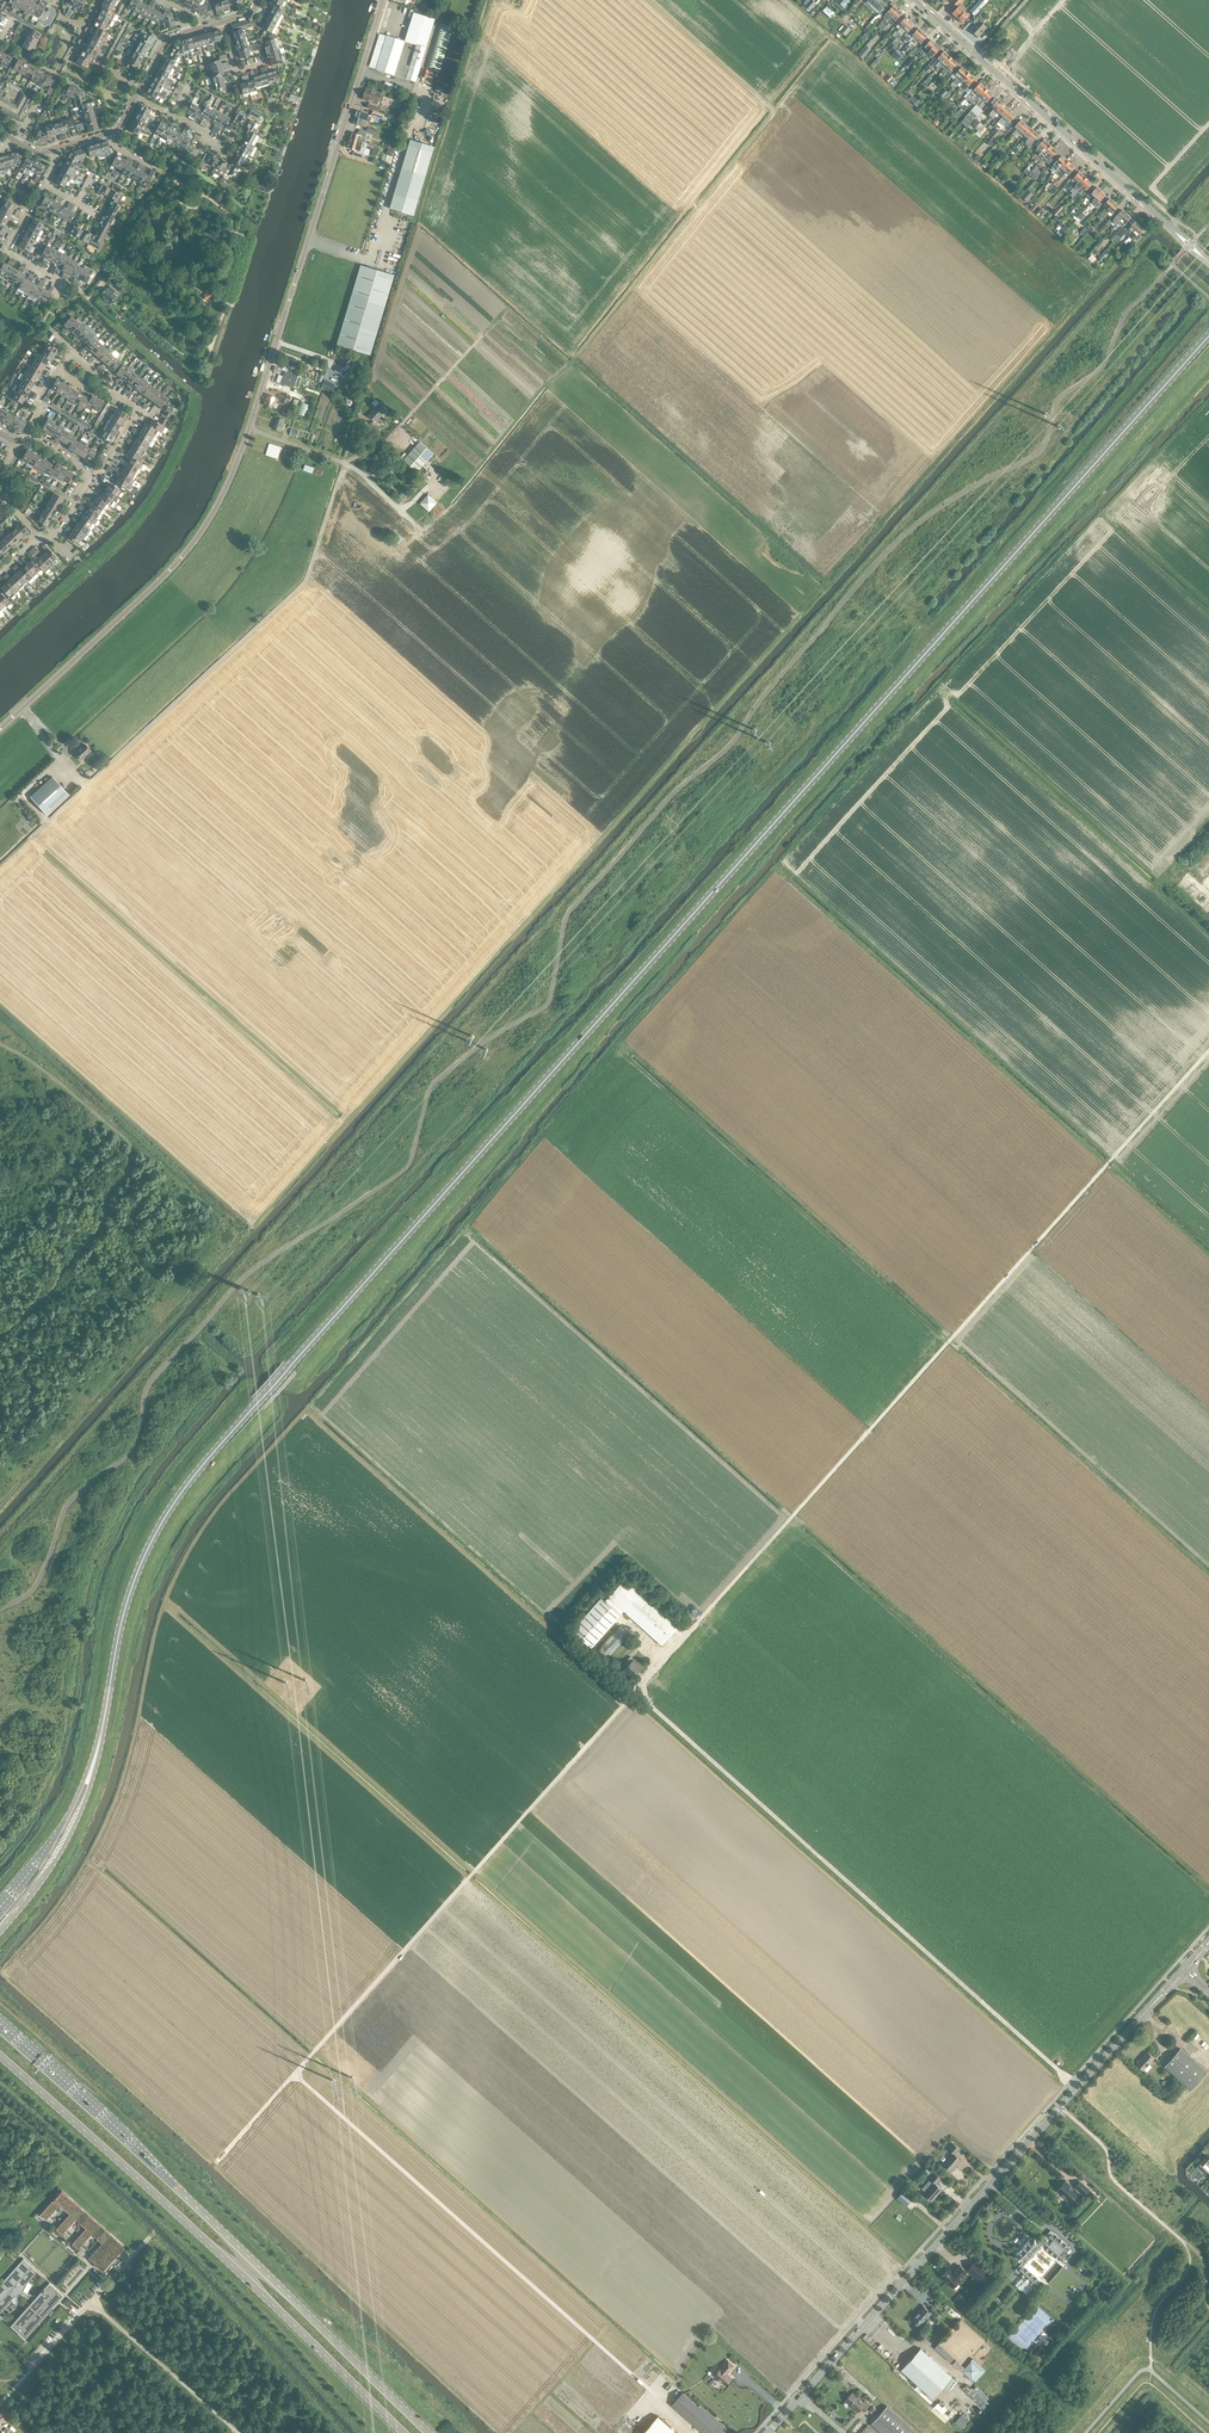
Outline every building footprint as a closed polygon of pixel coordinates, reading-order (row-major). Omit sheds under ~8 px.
[(8,2),(12,4),(11,7),(13,8),(18,0),(10,0),(8,2)] [(13,8),(16,9),(17,7),(21,9),(25,0),(18,0),(13,8)] [(21,9),(24,11),(23,13),(25,15),(33,0),(32,0),(25,0),(21,9)] [(33,0),(25,15),(27,16),(29,13),(33,15),(34,13),(39,2),(36,1),(35,2),(33,0)] [(75,7),(81,10),(87,0),(78,0),(75,7)] [(114,6),(104,0),(101,7),(103,8),(103,7),(111,12),(111,11),(114,6)] [(139,0),(131,0),(128,7),(134,10),(139,0)] [(134,10),(140,13),(145,4),(142,3),(143,0),(139,0),(134,10)] [(140,13),(146,17),(151,7),(151,8),(152,5),(154,1),(152,0),(151,0),(148,6),(145,4),(140,13)] [(189,8),(196,11),(199,5),(200,2),(201,0),(193,0),(189,8)] [(223,12),(220,2),(221,2),(220,0),(216,0),(217,3),(214,4),(217,14),(223,12)] [(230,8),(228,1),(227,0),(221,2),(220,2),(223,12),(230,10),(230,8)] [(805,4),(810,9),(816,3),(813,0),(810,0),(805,4)] [(831,0),(841,9),(844,7),(850,0),(832,0),(831,0)] [(886,9),(883,7),(886,4),(881,0),(868,0),(879,11),(878,13),(881,15),(886,9)] [(970,11),(974,16),(988,1),(987,0),(980,0),(970,11)] [(34,13),(33,15),(39,19),(44,10),(46,6),(39,2),(34,13)] [(267,3),(265,6),(283,15),(286,9),(284,8),(281,6),(275,3),(275,4),(273,6),(267,3)] [(199,5),(196,11),(207,17),(213,15),(210,5),(208,6),(205,4),(204,7),(199,5)] [(826,5),(823,11),(831,15),(835,10),(826,5)] [(157,11),(152,20),(158,23),(160,19),(163,14),(164,11),(165,10),(166,8),(163,6),(160,12),(157,11)] [(270,12),(268,15),(280,22),(283,16),(283,15),(265,6),(264,9),(270,12)] [(893,6),(887,13),(883,16),(885,18),(881,23),(884,25),(898,10),(893,6)] [(952,13),(957,18),(964,11),(959,6),(952,13)] [(100,13),(110,19),(112,20),(115,14),(113,13),(113,12),(111,11),(111,12),(103,7),(103,8),(100,13)] [(152,20),(157,11),(151,8),(151,7),(146,17),(152,20)] [(49,8),(47,12),(44,10),(39,19),(38,20),(50,26),(57,14),(56,12),(49,8)] [(160,19),(163,20),(165,29),(175,26),(171,13),(165,10),(164,11),(163,14),(160,19)] [(902,14),(898,10),(884,25),(886,27),(893,19),(896,21),(902,14)] [(964,11),(957,18),(963,23),(969,15),(964,11)] [(380,34),(369,67),(376,69),(394,75),(395,74),(407,78),(406,79),(416,82),(436,19),(414,12),(405,41),(387,35),(387,36),(380,34)] [(96,19),(107,25),(110,19),(100,13),(96,19)] [(978,36),(986,27),(982,23),(985,19),(979,14),(974,20),(978,23),(971,30),(978,36)] [(259,18),(274,26),(277,27),(280,22),(268,15),(267,18),(260,15),(259,18)] [(898,35),(910,21),(906,17),(899,24),(902,26),(897,31),(896,30),(892,35),(895,37),(898,35)] [(262,28),(271,32),(274,34),(277,27),(274,26),(259,18),(257,21),(264,24),(262,28)] [(107,25),(96,19),(93,26),(95,27),(95,26),(103,31),(107,25)] [(244,36),(248,35),(251,34),(250,31),(247,32),(246,28),(248,28),(245,21),(242,22),(244,29),(242,29),(240,29),(237,31),(233,32),(232,32),(234,39),(244,36)] [(915,25),(910,21),(898,35),(900,37),(901,35),(906,30),(908,32),(915,25)] [(440,73),(454,27),(440,23),(427,68),(440,73)] [(846,35),(851,30),(845,25),(840,31),(846,35)] [(94,31),(93,33),(107,41),(108,38),(106,37),(108,33),(103,31),(95,26),(95,27),(93,30),(94,31)] [(28,35),(38,40),(42,34),(32,28),(28,35)] [(908,44),(910,46),(923,32),(918,28),(912,35),(914,37),(912,39),(912,40),(910,43),(908,44)] [(222,40),(219,30),(212,32),(215,42),(222,40)] [(148,31),(148,33),(147,34),(141,31),(139,35),(136,33),(135,36),(150,44),(155,35),(148,31)] [(866,31),(861,37),(864,40),(869,34),(866,31)] [(215,42),(212,32),(206,34),(209,44),(215,42)] [(265,48),(266,53),(280,49),(276,38),(278,36),(274,34),(271,32),(268,37),(269,38),(268,38),(266,36),(260,38),(262,42),(269,40),(266,41),(267,47),(265,48)] [(927,36),(923,32),(910,46),(909,48),(911,50),(914,46),(918,41),(921,44),(927,36)] [(89,38),(101,45),(103,41),(106,43),(107,41),(93,33),(92,35),(91,35),(89,38)] [(199,36),(202,46),(206,45),(208,51),(211,51),(210,47),(209,44),(206,34),(199,36)] [(25,41),(35,46),(38,40),(28,35),(25,41)] [(134,44),(138,45),(147,50),(150,44),(135,36),(133,39),(136,41),(134,44)] [(193,38),(196,48),(202,46),(199,36),(193,38)] [(236,45),(246,42),(244,36),(234,39),(236,45)] [(895,50),(903,42),(897,37),(892,43),(895,46),(893,48),(895,50)] [(87,45),(101,53),(102,50),(99,49),(101,45),(89,38),(87,42),(88,43),(87,45)] [(186,40),(189,50),(196,48),(193,38),(186,40)] [(189,50),(186,40),(180,42),(181,45),(183,52),(189,50)] [(921,56),(923,57),(935,44),(931,40),(924,47),(927,49),(923,54),(921,56)] [(35,46),(25,41),(22,47),(32,52),(35,46)] [(246,42),(236,45),(238,52),(255,47),(254,44),(247,46),(246,42)] [(936,45),(935,44),(923,57),(925,59),(929,55),(932,58),(941,48),(940,48),(941,47),(937,44),(936,45)] [(84,47),(82,50),(92,56),(95,57),(97,53),(99,55),(101,53),(87,45),(85,47),(84,47)] [(131,50),(144,56),(147,50),(138,45),(136,49),(130,45),(128,48),(131,50)] [(177,63),(180,59),(181,56),(184,55),(183,52),(181,45),(174,47),(170,55),(168,54),(166,57),(175,62),(177,63)] [(255,47),(238,52),(240,59),(250,56),(249,52),(256,50),(255,47)] [(909,54),(912,57),(915,53),(915,54),(919,49),(916,47),(909,54)] [(280,49),(266,53),(268,58),(270,57),(272,62),(283,59),(280,49)] [(82,50),(79,56),(89,62),(92,63),(95,57),(92,56),(82,50)] [(131,57),(140,62),(144,56),(131,50),(130,53),(128,56),(131,57)] [(932,73),(936,69),(948,55),(944,51),(937,58),(940,60),(935,66),(936,66),(930,72),(932,73)] [(7,68),(12,58),(6,54),(1,65),(7,68)] [(948,55),(936,69),(938,71),(939,69),(941,67),(944,69),(953,59),(948,55)] [(76,63),(86,68),(89,62),(79,56),(76,63)] [(123,65),(130,69),(131,66),(137,69),(140,62),(131,57),(128,63),(125,62),(123,65)] [(166,57),(163,63),(172,68),(175,70),(178,71),(180,69),(173,65),(175,62),(166,57)] [(916,60),(912,57),(905,65),(908,69),(916,60)] [(927,71),(937,60),(934,58),(924,69),(927,71)] [(11,64),(8,70),(11,72),(13,69),(19,72),(24,62),(18,59),(14,66),(11,64)] [(957,63),(953,59),(944,69),(942,71),(944,73),(946,70),(950,74),(953,71),(951,70),(957,63)] [(212,70),(225,66),(229,65),(228,61),(221,63),(220,60),(210,63),(212,70)] [(24,62),(19,72),(25,75),(30,65),(24,62)] [(159,69),(169,74),(172,68),(163,63),(159,69)] [(25,75),(31,78),(31,79),(35,70),(36,71),(37,69),(30,65),(25,75)] [(223,70),(226,69),(230,68),(229,65),(225,66),(212,70),(214,76),(221,74),(222,74),(224,74),(223,70)] [(280,82),(276,71),(276,70),(269,73),(266,66),(263,67),(268,83),(272,82),(272,84),(280,82)] [(259,76),(262,85),(268,83),(263,67),(260,68),(262,75),(259,76)] [(951,83),(953,85),(966,71),(962,67),(959,70),(957,69),(952,74),(954,76),(955,74),(958,76),(951,83)] [(156,75),(172,83),(173,81),(167,77),(169,74),(159,69),(156,75)] [(36,84),(41,74),(36,71),(35,70),(31,79),(31,78),(30,80),(36,84)] [(262,85),(259,76),(255,77),(253,70),(250,71),(253,81),(253,80),(255,87),(256,87),(262,85)] [(971,75),(966,71),(953,85),(955,87),(962,80),(964,82),(971,75)] [(41,74),(36,84),(42,87),(47,77),(41,74)] [(209,77),(211,84),(230,78),(229,75),(223,77),(222,74),(221,74),(214,76),(209,77)] [(257,94),(256,90),(256,87),(255,87),(253,80),(253,81),(250,81),(249,78),(247,74),(244,75),(249,92),(250,96),(251,96),(252,96),(253,96),(253,95),(257,94)] [(172,83),(156,75),(153,81),(162,86),(164,87),(165,84),(170,86),(172,83)] [(238,92),(240,99),(244,97),(243,94),(249,92),(244,75),(241,76),(243,83),(240,84),(241,91),(238,92)] [(971,75),(964,82),(958,89),(957,90),(959,92),(960,91),(966,84),(969,86),(975,79),(971,75)] [(50,95),(53,89),(50,87),(54,80),(47,77),(42,87),(48,90),(46,94),(50,95)] [(221,91),(226,90),(226,89),(226,87),(224,83),(231,81),(230,78),(211,84),(213,91),(219,89),(220,91),(221,91)] [(153,81),(150,87),(159,92),(162,86),(153,81)] [(979,83),(976,86),(974,85),(971,88),(967,92),(970,94),(973,90),(976,92),(971,97),(971,98),(970,99),(972,101),(970,102),(971,102),(984,87),(979,83)] [(61,95),(63,97),(62,100),(65,102),(67,98),(70,100),(71,97),(76,88),(70,85),(68,87),(66,86),(61,95)] [(164,98),(165,95),(162,94),(162,93),(159,92),(150,87),(146,93),(156,98),(157,95),(164,98)] [(984,87),(971,102),(973,104),(976,100),(979,102),(977,103),(978,103),(988,91),(984,87)] [(77,100),(79,106),(81,105),(86,103),(82,91),(76,88),(71,97),(73,98),(74,101),(77,100)] [(946,98),(950,93),(945,88),(939,95),(942,98),(943,97),(944,98),(946,98)] [(381,94),(366,89),(365,91),(364,92),(363,95),(363,96),(364,96),(363,99),(370,101),(369,104),(368,108),(379,112),(380,108),(377,107),(381,94)] [(993,95),(988,91),(978,103),(980,105),(984,100),(987,102),(993,95)] [(19,100),(29,105),(30,102),(29,102),(32,97),(23,93),(19,100)] [(188,117),(191,119),(198,107),(199,105),(196,103),(196,102),(198,98),(195,97),(186,112),(190,114),(188,117)] [(916,105),(920,101),(915,97),(911,101),(916,105)] [(988,115),(990,117),(1002,103),(998,99),(991,106),(994,109),(989,114),(990,114),(988,115)] [(29,105),(19,100),(15,107),(25,112),(29,105)] [(7,101),(2,110),(10,114),(12,110),(15,105),(7,101)] [(76,114),(93,109),(91,102),(86,103),(81,105),(79,106),(80,109),(75,111),(76,114)] [(205,107),(207,105),(207,103),(204,102),(201,108),(198,107),(191,119),(194,120),(196,117),(199,119),(201,116),(200,116),(204,110),(203,110),(205,106),(205,107)] [(1007,107),(1002,103),(990,117),(992,119),(993,117),(998,112),(1000,114),(1007,107)] [(138,111),(154,120),(155,117),(149,114),(151,110),(142,105),(138,111)] [(203,125),(212,108),(207,105),(205,107),(205,106),(203,110),(204,110),(200,116),(201,116),(204,117),(200,124),(203,125)] [(21,120),(25,112),(15,107),(11,115),(21,120)] [(1011,111),(1007,107),(1000,114),(1003,116),(998,121),(998,122),(997,123),(999,125),(1011,111)] [(206,127),(209,120),(212,122),(218,111),(212,108),(203,125),(206,127)] [(93,109),(76,114),(77,117),(81,116),(83,116),(83,119),(95,115),(93,109)] [(237,109),(234,114),(236,115),(232,122),(237,125),(238,122),(243,125),(246,118),(238,113),(240,110),(237,109)] [(356,110),(356,111),(354,117),(367,121),(369,115),(357,111),(356,110)] [(971,123),(977,116),(971,110),(965,117),(971,123)] [(135,117),(146,124),(148,120),(152,123),(154,120),(138,111),(135,117)] [(216,124),(214,127),(212,130),(215,132),(224,114),(218,111),(212,122),(216,124)] [(1016,115),(1011,111),(999,125),(1001,127),(1002,125),(1007,120),(1009,122),(1016,115)] [(225,129),(230,120),(231,118),(224,114),(215,132),(218,133),(221,127),(225,129)] [(83,122),(75,125),(76,128),(80,127),(83,126),(86,125),(97,122),(95,115),(83,119),(84,121),(83,122)] [(163,116),(154,134),(160,137),(166,126),(163,124),(167,118),(163,116)] [(132,123),(147,132),(149,129),(145,127),(146,124),(135,117),(132,123)] [(367,121),(354,117),(352,123),(353,123),(366,127),(367,121)] [(65,120),(68,131),(71,129),(73,136),(77,135),(72,118),(65,120)] [(258,130),(254,128),(256,123),(246,118),(243,125),(248,128),(247,130),(251,132),(252,132),(256,134),(258,130)] [(1011,136),(1013,138),(1025,123),(1021,119),(1014,127),(1017,129),(1011,136)] [(55,135),(61,133),(58,122),(58,120),(51,122),(51,123),(55,135)] [(65,120),(58,122),(61,133),(68,131),(65,120)] [(166,126),(160,137),(166,140),(175,123),(173,121),(169,128),(166,126)] [(86,125),(88,132),(99,129),(97,122),(86,125)] [(982,134),(987,128),(985,127),(986,125),(984,123),(983,125),(980,122),(976,126),(979,129),(977,130),(982,134)] [(51,125),(45,126),(45,128),(46,130),(49,140),(50,143),(53,142),(51,136),(55,135),(51,123),(51,124),(51,125)] [(147,132),(132,123),(128,130),(138,135),(140,131),(146,135),(147,132)] [(172,143),(178,132),(175,131),(178,124),(175,123),(166,140),(172,143)] [(1025,123),(1013,138),(1009,142),(1011,144),(1014,141),(1015,139),(1015,140),(1021,133),(1023,135),(1030,127),(1025,123)] [(378,135),(380,130),(368,127),(367,131),(378,135)] [(1030,127),(1023,135),(1026,137),(1021,143),(1021,142),(1016,147),(1018,149),(1022,145),(1034,131),(1030,127)] [(42,129),(43,131),(42,131),(39,130),(34,139),(40,143),(49,140),(46,130),(45,128),(42,129)] [(178,147),(188,129),(185,128),(181,134),(178,132),(172,143),(178,147)] [(191,143),(189,142),(191,139),(187,137),(190,131),(188,129),(178,147),(183,149),(183,150),(183,152),(186,153),(191,143)] [(259,136),(256,134),(252,132),(251,132),(247,130),(244,134),(247,135),(244,140),(254,146),(259,136)] [(359,135),(352,133),(351,138),(367,143),(364,142),(367,132),(360,130),(359,135)] [(995,142),(1003,133),(999,130),(991,139),(995,142)] [(1039,135),(1034,131),(1022,145),(1023,147),(1025,145),(1030,140),(1032,143),(1039,135)] [(367,143),(351,138),(349,143),(365,148),(367,143)] [(385,146),(394,148),(396,140),(387,138),(385,146)] [(239,144),(237,149),(248,155),(250,156),(256,147),(254,146),(244,140),(241,145),(239,144)] [(435,147),(411,140),(389,208),(413,215),(435,147)] [(1037,156),(1041,151),(1048,144),(1043,140),(1034,149),(1037,152),(1035,154),(1037,156)] [(107,141),(100,143),(104,157),(105,160),(108,159),(107,154),(111,153),(107,141)] [(94,145),(97,155),(97,157),(99,156),(101,158),(104,157),(100,143),(94,145)] [(365,148),(349,143),(348,147),(355,150),(353,155),(362,158),(365,148)] [(1052,148),(1048,144),(1041,151),(1044,153),(1036,162),(1038,164),(1037,164),(1052,148)] [(84,148),(86,155),(89,154),(90,157),(97,155),(94,145),(84,148)] [(384,153),(380,167),(386,168),(387,164),(390,165),(394,149),(389,147),(387,154),(384,153)] [(77,163),(78,161),(81,160),(80,156),(86,155),(84,148),(71,152),(68,158),(77,163)] [(1057,152),(1052,148),(1037,164),(1040,167),(1049,157),(1050,159),(1057,152)] [(236,154),(234,159),(241,163),(243,164),(248,155),(237,149),(234,153),(236,154)] [(118,152),(111,165),(117,168),(122,159),(119,157),(121,154),(118,152)] [(20,163),(23,157),(15,153),(8,155),(11,165),(14,164),(15,165),(18,166),(20,163)] [(206,163),(215,167),(218,161),(213,158),(215,155),(210,153),(209,155),(206,154),(201,163),(205,165),(206,163)] [(8,155),(2,157),(6,170),(9,169),(8,169),(12,168),(11,165),(8,155)] [(27,156),(21,168),(24,170),(22,173),(25,175),(33,159),(27,156)] [(1053,174),(1055,172),(1057,169),(1066,160),(1061,156),(1055,163),(1057,165),(1051,172),(1053,174)] [(117,168),(123,171),(130,159),(127,157),(126,161),(122,159),(117,168)] [(77,170),(79,167),(80,164),(77,163),(68,158),(65,164),(74,169),(77,170)] [(128,177),(133,167),(130,166),(133,159),(131,158),(130,159),(123,171),(122,173),(128,177)] [(33,159),(25,175),(28,176),(30,172),(33,174),(34,173),(39,162),(33,159)] [(231,164),(229,163),(227,168),(224,173),(228,174),(235,177),(238,172),(237,171),(241,163),(234,159),(231,164)] [(1066,160),(1057,169),(1055,172),(1059,176),(1070,164),(1066,160)] [(213,171),(223,176),(224,173),(227,168),(229,163),(225,161),(223,163),(218,161),(215,167),(213,171)] [(34,173),(36,174),(37,176),(34,180),(37,181),(46,166),(39,162),(34,173)] [(133,167),(128,177),(134,180),(142,164),(140,163),(136,169),(133,167)] [(74,169),(65,164),(61,170),(74,176),(75,174),(77,171),(74,169)] [(142,164),(134,180),(140,183),(145,174),(142,172),(145,166),(142,164)] [(1070,164),(1059,176),(1056,179),(1058,181),(1066,173),(1068,175),(1075,168),(1070,164)] [(155,171),(152,169),(148,175),(145,174),(140,183),(139,185),(145,188),(147,186),(147,187),(155,171)] [(61,170),(58,176),(68,181),(67,181),(69,182),(71,179),(72,179),(74,176),(61,170)] [(1038,176),(1032,170),(1029,174),(1035,180),(1038,176)] [(1069,188),(1071,189),(1084,175),(1079,171),(1073,179),(1075,181),(1071,186),(1069,188)] [(1088,179),(1084,175),(1071,189),(1073,187),(1076,190),(1075,190),(1077,192),(1088,179)] [(64,187),(67,181),(68,181),(58,176),(55,182),(64,187)] [(1093,183),(1088,179),(1077,192),(1071,198),(1074,201),(1080,194),(1079,194),(1084,188),(1086,191),(1093,183)] [(1007,185),(1012,190),(1017,184),(1012,180),(1007,185)] [(102,193),(107,196),(111,189),(101,184),(96,193),(101,195),(102,193)] [(1052,185),(1048,189),(1054,194),(1059,189),(1053,184),(1052,185)] [(1027,201),(1036,192),(1030,186),(1021,196),(1027,201)] [(1096,187),(1090,194),(1089,193),(1085,197),(1089,200),(1087,203),(1089,204),(1091,202),(1101,191),(1096,187)] [(123,195),(120,194),(111,189),(107,196),(112,198),(111,200),(116,203),(119,204),(123,195)] [(51,192),(48,190),(46,193),(40,206),(46,209),(51,200),(51,199),(50,198),(49,198),(49,197),(49,196),(50,195),(49,195),(51,192)] [(1105,195),(1101,191),(1091,202),(1097,208),(1101,203),(1099,202),(1105,195)] [(54,202),(51,200),(46,209),(52,212),(57,203),(59,200),(60,197),(58,195),(56,199),(54,202)] [(1114,202),(1109,198),(1103,205),(1105,208),(1101,213),(1100,212),(1096,216),(1099,218),(1102,214),(1103,214),(1114,202)] [(3,206),(18,214),(20,212),(14,209),(16,206),(6,200),(3,206)] [(108,211),(115,215),(120,205),(119,204),(116,203),(111,200),(109,205),(111,206),(108,211)] [(63,206),(58,215),(64,219),(72,203),(69,202),(66,208),(63,206)] [(1118,206),(1114,202),(1103,214),(1101,217),(1103,218),(1109,211),(1112,213),(1118,206)] [(58,215),(63,206),(57,203),(52,212),(58,215)] [(72,203),(64,219),(70,222),(75,213),(72,211),(75,205),(72,203)] [(3,206),(0,211),(10,216),(12,214),(17,217),(18,214),(3,206)] [(1122,209),(1115,217),(1116,217),(1114,219),(1111,217),(1108,221),(1111,224),(1112,223),(1115,226),(1126,214),(1122,209)] [(1085,215),(1082,213),(1079,210),(1075,214),(1081,219),(1085,215)] [(13,225),(14,222),(9,219),(10,216),(0,211),(0,218),(13,225)] [(101,219),(110,224),(115,215),(108,211),(105,216),(103,215),(101,219)] [(1126,214),(1115,226),(1113,228),(1116,230),(1122,222),(1124,225),(1131,218),(1126,214)] [(5,227),(6,224),(11,227),(13,225),(0,218),(0,225),(5,227)] [(31,224),(41,230),(44,224),(34,219),(31,224)] [(110,224),(101,219),(98,224),(101,225),(98,230),(105,234),(110,224)] [(1134,221),(1128,228),(1129,228),(1127,231),(1121,226),(1115,233),(1121,238),(1123,235),(1127,238),(1128,236),(1139,225),(1134,221)] [(28,230),(38,235),(41,230),(31,224),(28,230)] [(69,233),(79,238),(82,231),(78,228),(79,226),(74,224),(69,233)] [(10,237),(11,235),(6,232),(8,229),(5,227),(0,225),(0,232),(10,237)] [(1061,235),(1067,228),(1064,225),(1058,233),(1061,235)] [(1139,225),(1128,236),(1133,240),(1143,229),(1139,225)] [(25,235),(35,240),(38,235),(28,230),(25,235)] [(91,239),(88,243),(99,249),(104,240),(102,239),(104,236),(106,237),(107,235),(105,234),(98,230),(95,235),(93,234),(91,238),(91,239)] [(91,238),(93,234),(89,232),(88,234),(82,231),(79,238),(88,243),(91,239),(91,238)] [(22,240),(32,246),(35,240),(25,235),(22,240)] [(32,246),(22,240),(19,246),(29,251),(32,246)] [(1128,251),(1135,243),(1131,241),(1125,248),(1128,251)] [(47,245),(41,255),(44,257),(42,262),(44,263),(52,248),(47,245)] [(52,248),(44,263),(47,265),(49,259),(52,261),(58,251),(52,248)] [(58,251),(52,261),(55,263),(52,268),(55,269),(63,254),(58,251)] [(1102,261),(1108,255),(1104,251),(1098,257),(1102,261)] [(63,254),(55,269),(57,270),(60,265),(63,267),(67,260),(68,258),(69,257),(63,254)] [(1092,254),(1088,258),(1093,262),(1097,257),(1092,254)] [(61,277),(62,277),(64,278),(73,260),(68,258),(67,260),(63,267),(61,270),(64,271),(61,277)] [(3,278),(12,260),(10,259),(7,264),(3,263),(0,269),(0,277),(3,278)] [(8,281),(9,279),(14,269),(12,267),(15,262),(12,260),(3,278),(8,281)] [(79,263),(74,260),(73,260),(64,278),(66,280),(69,274),(72,275),(77,266),(78,266),(79,263)] [(9,279),(8,281),(7,282),(13,285),(14,282),(23,266),(20,265),(17,270),(14,269),(9,279)] [(395,275),(361,265),(337,345),(371,355),(395,275)] [(25,267),(23,266),(14,282),(20,285),(24,278),(26,275),(22,273),(25,267)] [(75,284),(83,268),(78,266),(77,266),(72,275),(75,277),(72,282),(75,284)] [(83,268),(75,284),(77,285),(80,280),(83,281),(90,269),(84,266),(83,269),(83,268)] [(23,293),(24,291),(32,275),(30,274),(27,279),(24,278),(20,285),(17,290),(23,293)] [(24,291),(29,294),(34,283),(32,282),(35,277),(32,275),(24,291)] [(37,285),(34,283),(29,294),(34,296),(43,281),(40,280),(37,285)] [(45,282),(43,281),(34,296),(40,299),(45,289),(42,288),(45,282)] [(48,291),(45,289),(40,299),(46,302),(54,287),(51,285),(48,291)] [(106,288),(100,295),(103,298),(103,299),(106,301),(110,304),(111,302),(112,303),(116,299),(115,298),(115,297),(112,295),(116,291),(110,286),(107,289),(106,288)] [(63,320),(65,323),(63,325),(68,329),(76,320),(69,314),(63,320)] [(73,333),(83,321),(78,318),(76,320),(68,329),(67,331),(64,334),(66,336),(68,334),(71,331),(73,333)] [(76,339),(78,337),(87,325),(83,321),(73,333),(76,335),(73,338),(71,341),(73,342),(76,339)] [(82,341),(92,329),(87,325),(78,337),(82,341)] [(82,341),(87,344),(87,345),(95,335),(97,333),(92,329),(82,341)] [(85,346),(90,350),(98,341),(98,342),(100,339),(95,335),(87,345),(87,344),(85,346)] [(102,345),(98,342),(98,341),(90,350),(95,354),(102,345)] [(46,350),(54,355),(58,349),(49,344),(46,350)] [(102,345),(95,354),(100,358),(107,349),(102,345)] [(107,349),(100,358),(104,362),(112,353),(107,349)] [(49,359),(48,359),(51,361),(54,355),(46,350),(42,355),(49,359)] [(45,364),(48,359),(49,359),(42,355),(39,353),(36,359),(45,364)] [(112,353),(104,362),(109,366),(117,357),(112,353)] [(345,375),(354,363),(345,356),(336,368),(345,375)] [(117,357),(109,366),(114,370),(122,361),(117,357)] [(45,364),(36,359),(33,365),(42,370),(45,364)] [(116,374),(121,377),(128,368),(123,364),(116,374)] [(33,365),(29,370),(39,376),(42,370),(33,365)] [(119,385),(123,379),(126,381),(133,371),(133,372),(135,369),(130,365),(128,368),(121,377),(119,379),(117,383),(119,385)] [(24,374),(35,381),(39,376),(29,370),(27,369),(24,374)] [(129,386),(130,385),(131,385),(138,375),(133,372),(133,371),(126,381),(129,383),(125,389),(126,390),(129,387),(129,386)] [(299,376),(284,371),(280,382),(296,387),(299,376)] [(24,374),(21,380),(32,387),(35,381),(24,374)] [(143,379),(138,375),(131,385),(135,388),(143,379)] [(143,379),(135,388),(140,392),(148,382),(149,380),(144,377),(143,379)] [(63,383),(61,381),(57,379),(51,388),(57,392),(63,383)] [(17,386),(29,392),(32,387),(21,380),(17,386)] [(63,395),(68,386),(65,384),(67,382),(64,381),(63,383),(57,392),(63,395)] [(140,392),(145,396),(152,386),(148,382),(140,392)] [(29,392),(17,386),(14,391),(25,398),(29,392)] [(68,386),(63,395),(68,398),(73,389),(68,386)] [(152,386),(145,396),(150,399),(157,390),(152,386)] [(73,389),(68,398),(66,401),(72,404),(74,402),(73,402),(79,392),(73,389)] [(162,393),(157,390),(150,399),(155,403),(162,393)] [(10,397),(13,398),(22,404),(25,398),(14,391),(10,397)] [(79,405),(84,396),(79,392),(73,402),(74,402),(79,405)] [(286,398),(286,397),(285,397),(287,394),(281,392),(279,396),(280,396),(279,399),(268,395),(265,405),(274,408),(277,400),(285,403),(286,398)] [(160,407),(167,397),(162,393),(155,403),(160,407)] [(92,408),(98,399),(92,395),(90,399),(87,405),(86,407),(91,410),(92,408)] [(84,396),(79,405),(85,409),(86,407),(87,405),(90,399),(84,396)] [(173,408),(170,405),(173,401),(167,397),(160,407),(165,410),(164,411),(170,415),(171,413),(173,410),(173,408)] [(98,399),(92,408),(98,411),(104,402),(98,399)] [(305,415),(310,404),(302,401),(298,412),(305,415)] [(376,423),(388,410),(381,404),(369,417),(376,423)] [(4,422),(11,411),(5,408),(0,417),(0,420),(4,422)] [(114,414),(124,419),(127,414),(118,408),(114,414)] [(4,422),(10,426),(16,414),(11,411),(4,422)] [(10,426),(15,429),(22,417),(16,414),(10,426)] [(111,419),(120,425),(124,419),(114,414),(111,419)] [(21,432),(26,423),(28,421),(22,417),(15,429),(21,432)] [(46,435),(47,432),(48,433),(53,423),(54,421),(48,418),(42,429),(45,431),(44,433),(46,435)] [(285,420),(277,418),(273,429),(281,432),(285,420)] [(108,425),(117,431),(120,425),(111,419),(108,425)] [(156,429),(158,430),(162,432),(165,427),(167,426),(165,422),(164,425),(158,422),(153,419),(150,425),(156,429)] [(143,428),(155,435),(158,430),(156,429),(150,425),(146,422),(143,428)] [(53,423),(48,433),(53,436),(59,427),(53,423)] [(378,433),(382,429),(375,423),(371,426),(378,433)] [(59,427),(53,436),(56,437),(55,439),(57,441),(58,439),(65,428),(60,425),(59,426),(59,427)] [(104,431),(114,436),(117,431),(108,425),(104,431)] [(64,442),(69,433),(71,431),(65,428),(58,439),(64,442)] [(140,433),(152,440),(155,435),(143,428),(140,433)] [(299,431),(292,429),(290,436),(297,438),(299,431)] [(114,436),(104,431),(100,437),(107,441),(107,440),(110,442),(114,436)] [(137,438),(147,444),(149,446),(152,440),(140,433),(137,432),(135,435),(138,436),(137,438)] [(64,442),(69,445),(69,446),(73,439),(74,439),(75,437),(69,433),(64,442)] [(128,440),(131,442),(134,443),(133,443),(144,450),(147,444),(137,438),(135,441),(132,439),(132,440),(129,438),(128,440)] [(74,451),(79,442),(74,439),(73,439),(69,446),(69,445),(68,448),(74,451)] [(79,442),(74,451),(79,455),(85,445),(85,446),(86,443),(81,440),(79,442)] [(130,449),(141,455),(144,450),(133,443),(130,449)] [(266,455),(279,459),(283,448),(270,443),(266,455)] [(418,473),(434,455),(420,443),(404,460),(418,473)] [(85,458),(90,449),(85,446),(85,445),(79,455),(85,458)] [(23,453),(20,457),(28,462),(33,453),(28,450),(30,448),(27,447),(24,447),(21,452),(23,453)] [(90,449),(85,458),(91,461),(96,452),(90,449)] [(142,456),(141,455),(130,449),(127,454),(131,457),(137,460),(138,460),(139,461),(142,456)] [(33,453),(28,462),(26,464),(32,468),(39,456),(33,453)] [(39,456),(32,468),(37,471),(44,459),(39,456)] [(389,468),(391,466),(380,456),(370,467),(376,473),(381,468),(387,473),(391,469),(389,468)] [(131,457),(128,462),(138,468),(140,469),(143,464),(142,463),(142,462),(139,461),(138,460),(137,460),(131,457)] [(44,459),(37,471),(43,474),(44,472),(50,463),(44,459)] [(135,473),(138,468),(128,462),(125,467),(135,473)] [(55,466),(50,463),(44,472),(50,475),(52,473),(51,473),(55,466)] [(51,473),(52,473),(57,476),(62,467),(56,463),(55,466),(51,473)] [(313,472),(315,467),(305,464),(303,469),(313,472)] [(68,470),(62,467),(57,476),(55,478),(61,482),(62,479),(68,470)] [(122,472),(132,478),(135,473),(125,467),(122,472)] [(70,483),(73,478),(72,477),(74,474),(68,470),(62,479),(68,483),(68,482),(70,483)] [(119,477),(131,485),(134,480),(132,478),(122,472),(119,477)] [(131,485),(119,477),(115,483),(128,491),(131,485)] [(110,482),(106,488),(116,495),(118,496),(121,491),(119,489),(110,482)] [(112,500),(116,495),(106,488),(104,490),(97,485),(95,488),(112,500)] [(107,503),(106,504),(108,505),(109,505),(110,506),(114,501),(112,500),(95,488),(94,490),(101,495),(99,497),(99,498),(107,503)] [(64,498),(54,493),(51,499),(60,504),(64,498)] [(421,504),(429,511),(437,502),(429,495),(421,504)] [(103,508),(106,504),(107,503),(99,498),(99,497),(97,496),(93,501),(103,508)] [(48,504),(57,510),(60,504),(51,499),(48,504)] [(90,506),(100,513),(103,508),(93,501),(90,506)] [(44,510),(54,515),(57,510),(48,504),(44,510)] [(86,511),(96,518),(100,513),(90,506),(86,511)] [(41,515),(50,521),(54,515),(44,510),(41,515)] [(96,518),(86,511),(83,516),(93,523),(94,524),(98,519),(96,518)] [(50,521),(41,515),(38,521),(43,524),(41,527),(44,529),(46,526),(47,527),(50,521)] [(83,516),(79,521),(89,528),(93,523),(83,516)] [(76,526),(87,534),(91,529),(89,528),(79,521),(76,526)] [(16,527),(23,535),(28,531),(21,523),(16,527)] [(87,534),(76,526),(72,531),(82,538),(84,539),(87,534)] [(11,532),(19,540),(23,535),(16,527),(11,532)] [(68,537),(80,545),(80,544),(79,543),(82,538),(72,531),(68,537)] [(7,536),(14,544),(19,540),(11,532),(7,536)] [(2,541),(9,548),(14,544),(7,536),(2,541)] [(2,541),(0,542),(0,548),(5,553),(9,548),(2,541)] [(49,549),(44,554),(53,563),(53,562),(57,558),(49,549)] [(44,554),(40,558),(49,568),(54,564),(53,562),(53,563),(44,554)] [(37,573),(41,569),(42,569),(35,562),(32,558),(27,563),(37,573)] [(49,568),(40,558),(35,562),(42,569),(41,569),(45,573),(49,568)] [(23,567),(33,577),(37,573),(27,563),(23,567)] [(18,571),(28,582),(33,577),(23,567),(18,571)] [(28,582),(18,571),(14,575),(22,584),(24,586),(28,582)] [(14,575),(10,579),(18,588),(22,584),(14,575)] [(5,584),(15,594),(19,590),(18,588),(10,579),(5,584)] [(15,594),(5,584),(0,588),(10,598),(15,594)] [(0,593),(0,601),(5,606),(7,607),(11,602),(1,593),(0,593)] [(82,762),(92,753),(85,745),(75,754),(82,762)] [(52,777),(43,785),(29,797),(46,815),(68,795),(52,777)] [(625,1579),(608,1597),(605,1601),(601,1597),(572,1629),(591,1647),(624,1611),(662,1645),(678,1627),(625,1579)] [(605,1660),(629,1633),(620,1625),(596,1652),(605,1660)] [(633,1677),(643,1667),(631,1656),(627,1660),(629,1662),(627,1664),(628,1665),(624,1669),(633,1677)] [(1191,2090),(1207,2072),(1181,2049),(1165,2067),(1191,2090)] [(1143,2071),(1154,2059),(1146,2052),(1136,2064),(1143,2071)] [(951,2171),(961,2159),(955,2154),(959,2149),(953,2143),(948,2149),(953,2152),(943,2164),(951,2171)] [(1207,2160),(1205,2158),(1197,2166),(1208,2176),(1208,2158),(1207,2160)] [(927,2175),(932,2170),(928,2167),(923,2172),(927,2175)] [(932,2201),(942,2189),(936,2184),(941,2179),(934,2173),(930,2178),(934,2182),(924,2193),(932,2201)] [(1065,2181),(1062,2184),(1062,2183),(1060,2183),(1058,2185),(1059,2186),(1059,2187),(1057,2190),(1070,2202),(1078,2193),(1080,2191),(1084,2194),(1088,2189),(1079,2181),(1075,2186),(1077,2188),(1075,2190),(1065,2181)] [(61,2190),(40,2214),(46,2220),(60,2204),(69,2213),(56,2228),(62,2234),(76,2219),(86,2228),(72,2243),(78,2248),(92,2233),(102,2242),(88,2257),(102,2270),(103,2269),(102,2268),(116,2254),(113,2252),(120,2244),(123,2247),(124,2246),(61,2190)] [(897,2197),(905,2206),(912,2198),(904,2190),(897,2197)] [(1016,2269),(1008,2278),(1027,2295),(1029,2293),(1040,2281),(1042,2283),(1046,2285),(1065,2265),(1060,2260),(1071,2247),(1051,2230),(1038,2244),(1031,2238),(1016,2254),(1023,2261),(1016,2269)] [(0,2284),(0,2312),(14,2296),(19,2300),(21,2294),(33,2300),(10,2325),(24,2337),(50,2308),(49,2306),(61,2292),(49,2281),(36,2296),(23,2290),(27,2282),(37,2271),(23,2258),(0,2284)] [(976,2261),(968,2270),(978,2279),(986,2270),(976,2261)] [(948,2269),(941,2277),(952,2287),(967,2271),(960,2265),(953,2273),(948,2269)] [(1106,2281),(1100,2286),(1104,2290),(1110,2285),(1106,2281)] [(963,2308),(966,2304),(959,2298),(955,2302),(963,2308)] [(923,2307),(912,2320),(920,2327),(925,2321),(926,2322),(928,2319),(927,2318),(931,2315),(923,2307)] [(936,2316),(939,2313),(932,2307),(930,2310),(936,2316)] [(950,2361),(954,2357),(939,2342),(935,2347),(950,2361)] [(921,2348),(901,2369),(932,2397),(952,2376),(921,2348)] [(714,2375),(726,2385),(732,2378),(727,2373),(734,2365),(728,2360),(721,2369),(721,2368),(714,2375)] [(971,2361),(963,2370),(972,2379),(980,2370),(971,2361)] [(976,2385),(968,2394),(984,2408),(989,2403),(986,2401),(990,2397),(976,2385)] [(682,2391),(671,2405),(703,2432),(722,2432),(727,2428),(700,2404),(699,2406),(682,2391)] [(864,2412),(870,2405),(865,2401),(864,2403),(853,2393),(845,2401),(858,2413),(861,2410),(864,2412)] [(887,2406),(871,2424),(881,2432),(918,2432),(887,2406)] [(961,2428),(969,2420),(962,2414),(955,2422),(961,2428)] [(642,2432),(677,2432),(658,2416),(642,2432)]
